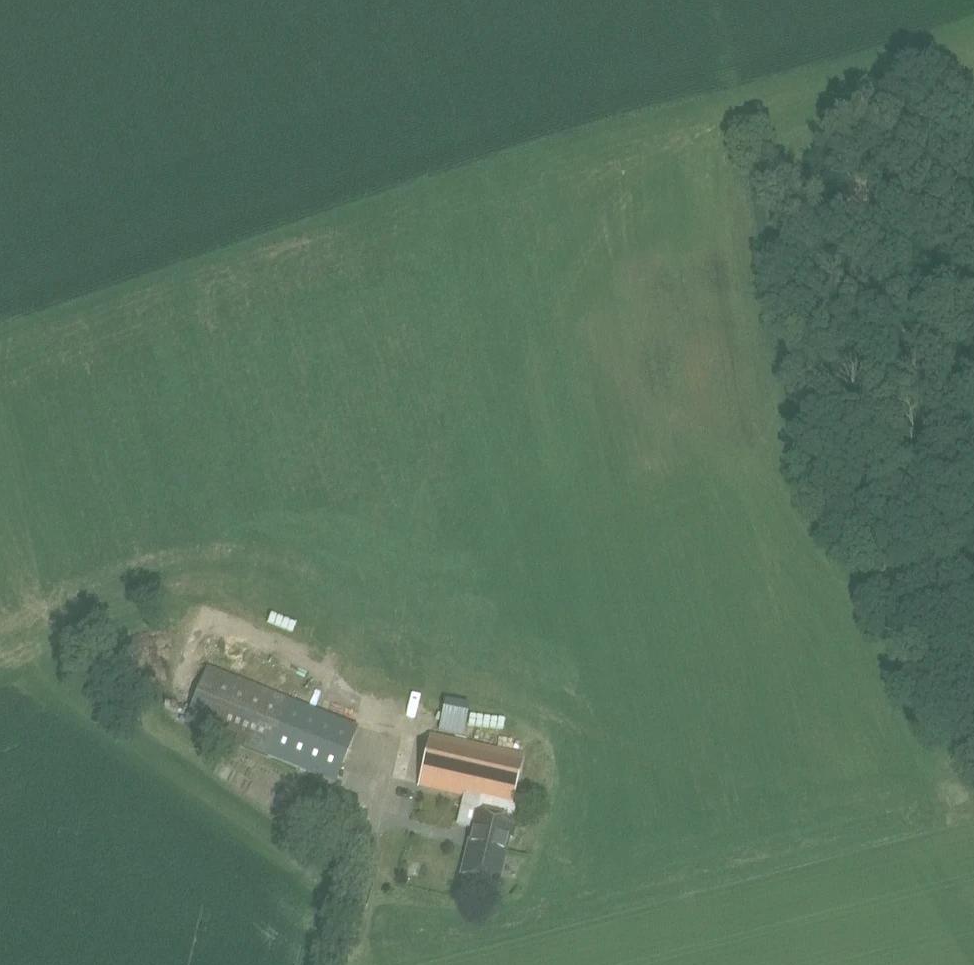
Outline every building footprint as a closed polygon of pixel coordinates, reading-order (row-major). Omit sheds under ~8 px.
[(207,669),(185,724),(335,784),(357,728),(207,669)] [(461,733),(463,701),(436,700),(434,731),(461,733)] [(523,756),(430,736),(419,787),(480,801),(463,875),(498,882),(505,848),(507,837),(512,838),(515,824),(511,823),(514,808),(512,808),(523,756)]
